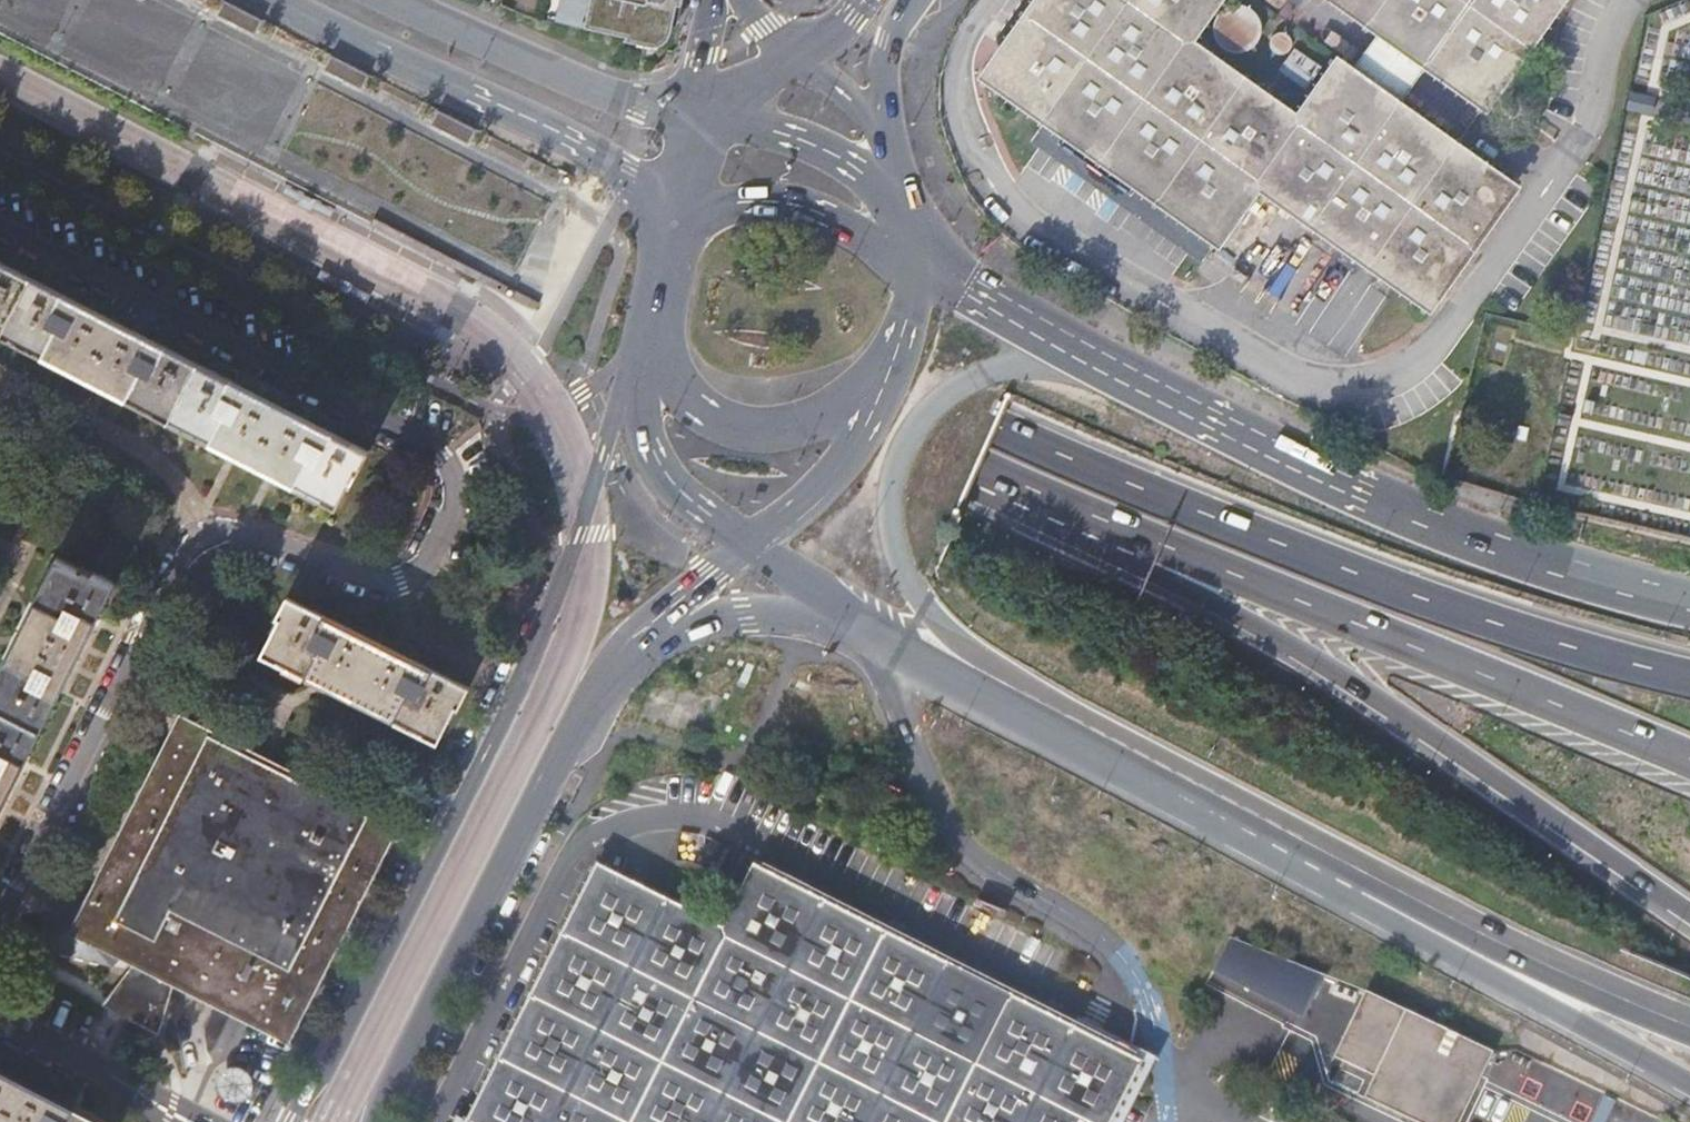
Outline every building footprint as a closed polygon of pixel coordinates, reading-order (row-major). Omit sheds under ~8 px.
[(678,24),(683,0),(564,0),(559,20),(626,35),(625,40),(651,46),(654,46),(658,45),(661,44),(664,42),(667,40),(669,37),(671,34),(672,31),(673,28),(673,27),(678,24)] [(1250,180),(1422,301),(1505,185),(1333,61),(1291,117),(1180,38),(1208,0),(1031,0),(980,72),(1211,235),(1250,180)] [(1477,100),(1548,0),(1338,0),(1477,100)] [(1648,97),(1620,91),(1616,107),(1645,113),(1648,97)] [(286,185),(282,192),(300,201),(304,194),(286,185)] [(318,201),(314,208),(331,218),(335,210),(318,201)] [(336,509),(352,476),(356,478),(367,456),(0,268),(0,340),(336,509)] [(336,286),(340,279),(323,269),(318,277),(336,286)] [(371,294),(354,285),(350,293),(367,302),(371,294)] [(1506,424),(1493,481),(1534,490),(1546,433),(1506,424)] [(54,563),(0,671),(0,813),(113,588),(91,577),(90,580),(54,563)] [(467,692),(286,600),(275,621),(278,623),(261,659),(435,745),(454,709),(458,711),(467,692)] [(397,831),(178,717),(82,905),(53,913),(36,947),(131,974),(133,970),(155,980),(128,1017),(159,1034),(171,989),(285,1048),(397,831)] [(756,875),(725,937),(597,872),(554,960),(474,1121),(1103,1121),(1131,1064),(982,989),(942,969),(884,939),(756,875)] [(1305,1015),(1328,973),(1232,936),(1216,967),(1305,1015)] [(1495,1049),(1367,989),(1333,1055),(1372,1076),(1363,1096),(1418,1121),(1458,1121),(1495,1049)] [(0,1087),(0,1121),(68,1121),(0,1087)]
